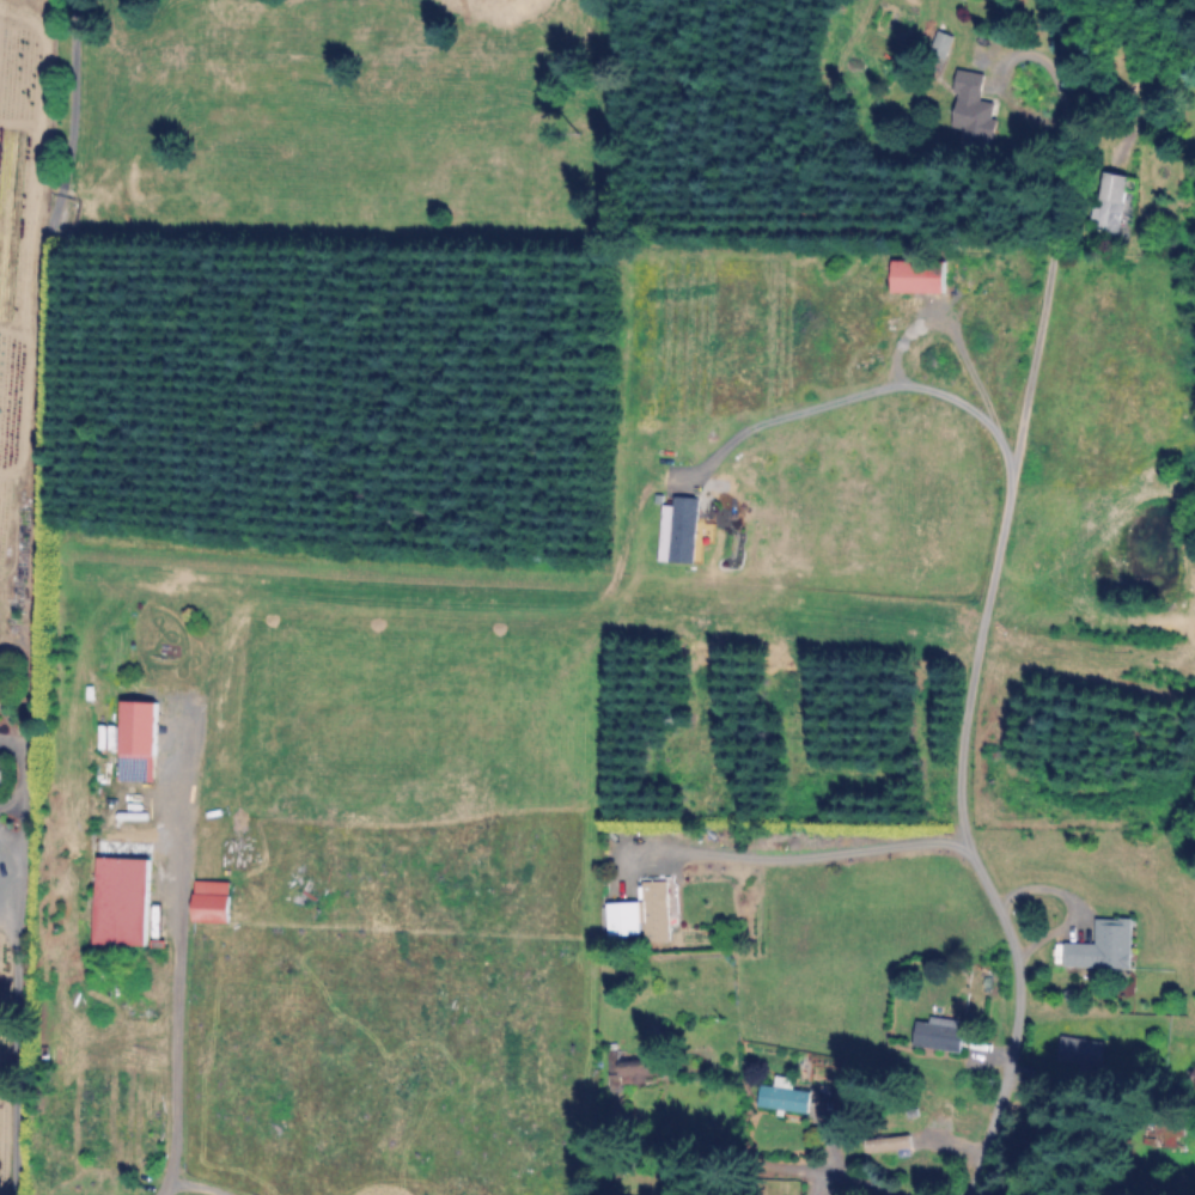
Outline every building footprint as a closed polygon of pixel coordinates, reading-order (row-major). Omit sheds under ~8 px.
[(999,104),(983,101),(988,75),(960,70),(955,95),(961,96),(955,127),(966,129),(962,151),(993,157),(1000,121),(996,120),(999,104)] [(1127,231),(1138,172),(1129,170),(1123,201),(1101,197),(1099,205),(1089,203),(1086,223),(1127,231)] [(660,560),(699,561),(701,495),(675,495),(675,503),(662,503),(660,560)] [(162,781),(163,700),(125,699),(123,780),(162,781)] [(671,940),(670,877),(643,877),(643,900),(610,900),(610,934),(646,934),(646,940),(671,940)] [(197,879),(197,919),(236,919),(236,879),(197,879)] [(1099,941),(1066,941),(1066,966),(1135,967),(1135,916),(1099,916),(1099,941)] [(965,1030),(916,1022),(912,1045),(961,1054),(965,1030)]
